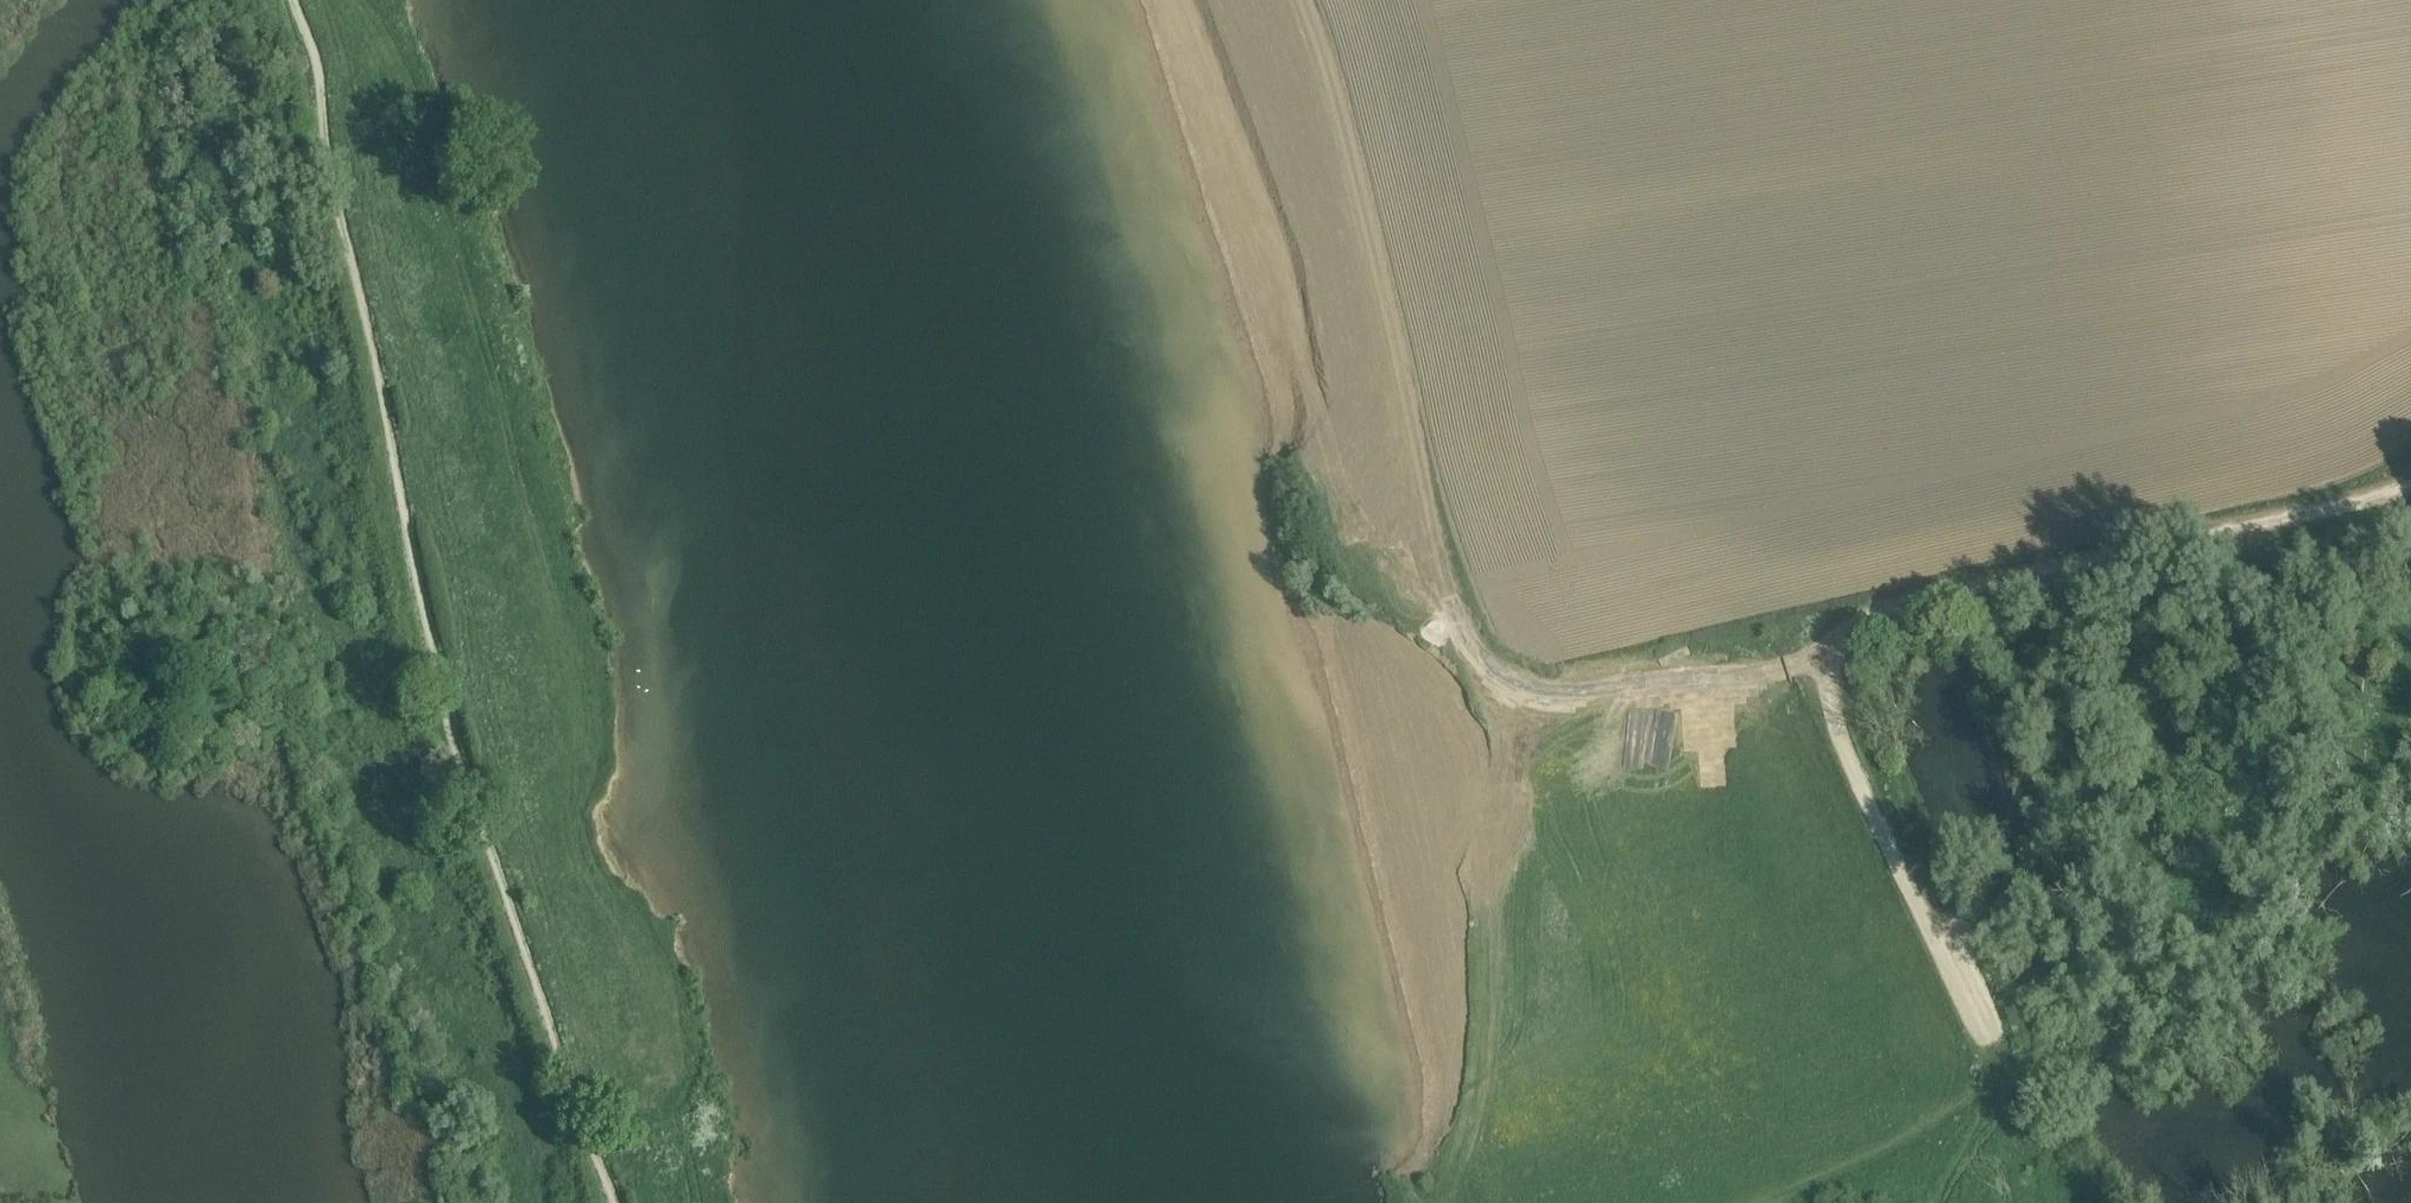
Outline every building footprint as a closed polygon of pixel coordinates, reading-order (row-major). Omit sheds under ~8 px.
[(290,56),(298,79),(302,77),(310,69),(306,57),(295,55),(290,56)]
